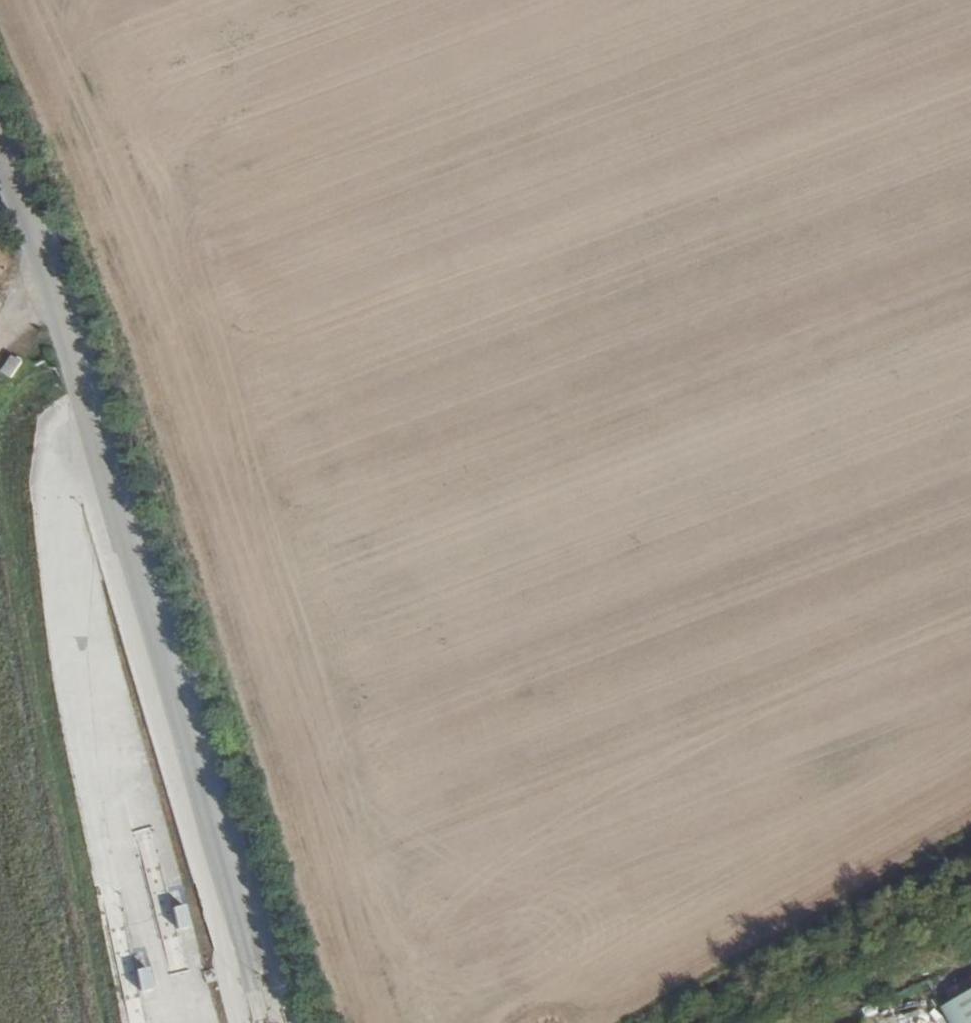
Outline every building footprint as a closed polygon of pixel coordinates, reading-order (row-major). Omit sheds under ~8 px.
[(12,355),(4,372),(16,378),(24,361),(12,355)] [(957,1022),(970,1022),(970,978),(942,991),(957,1022)]
